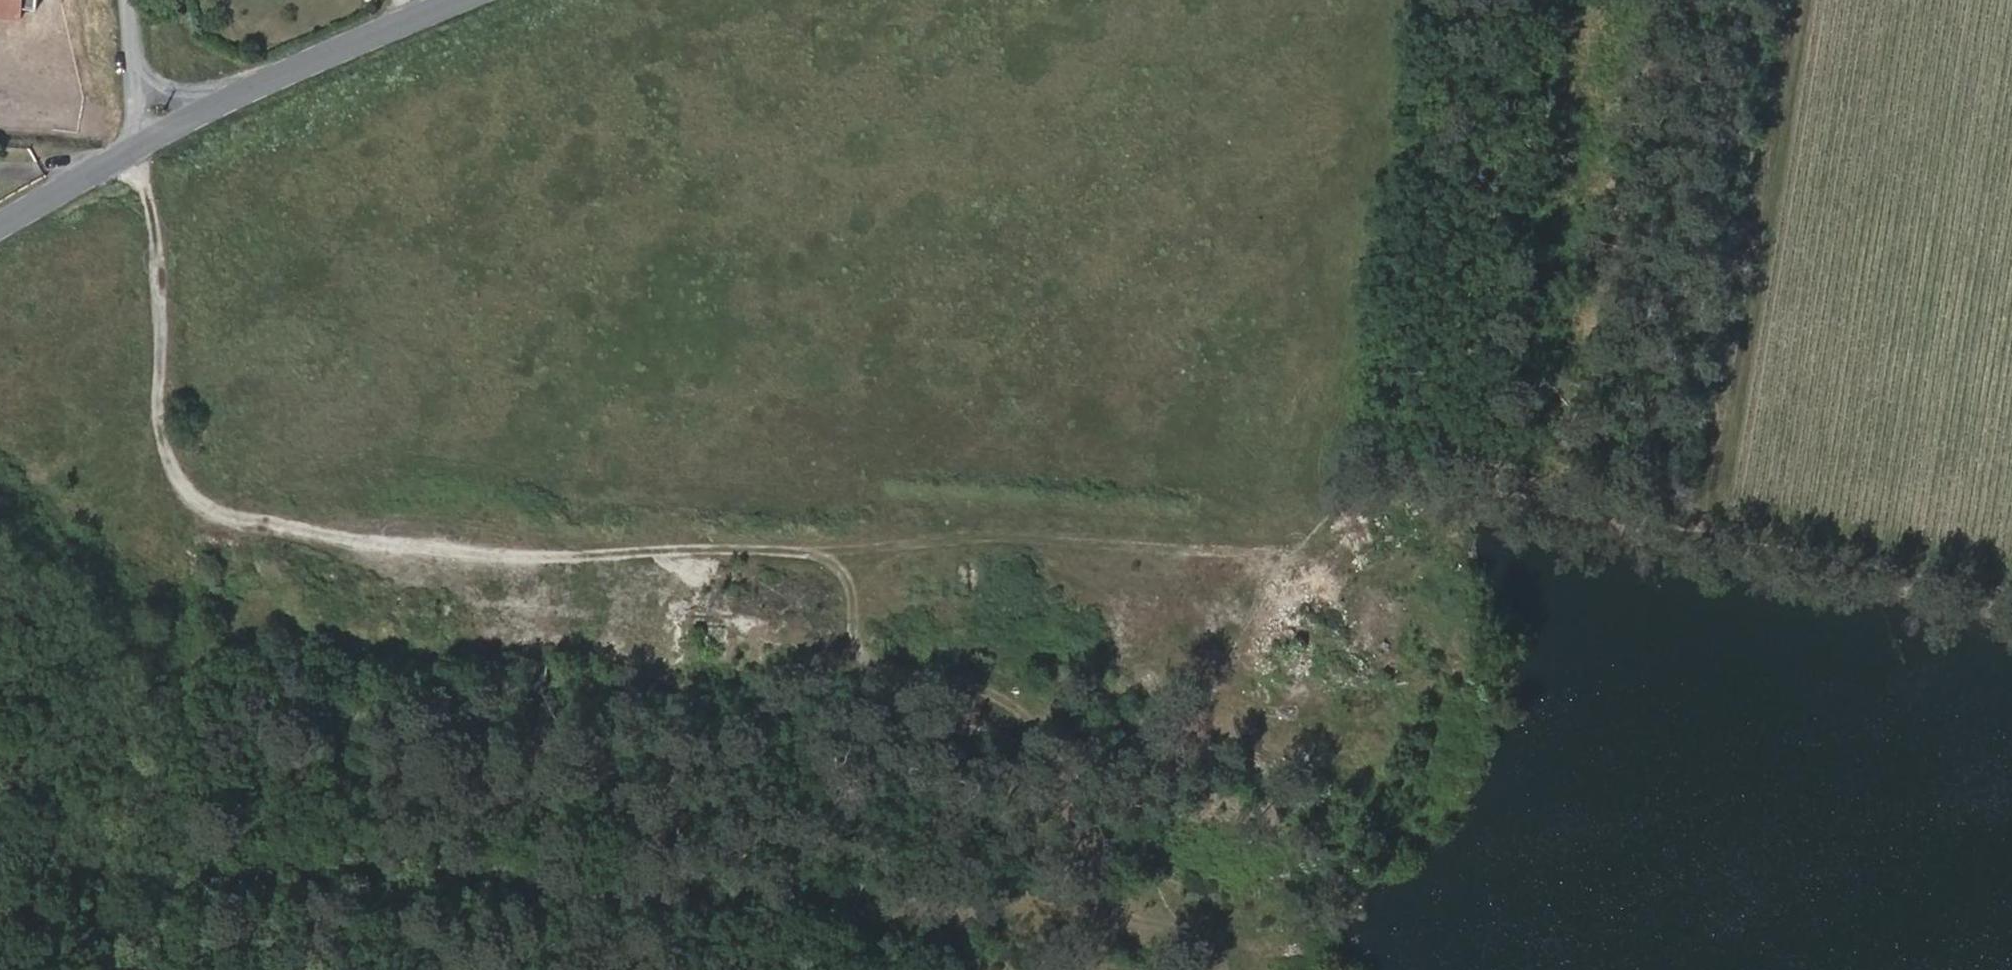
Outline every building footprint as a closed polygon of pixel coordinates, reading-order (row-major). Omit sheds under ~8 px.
[(22,16),(23,6),(23,0),(0,0),(0,14),(22,16)]
